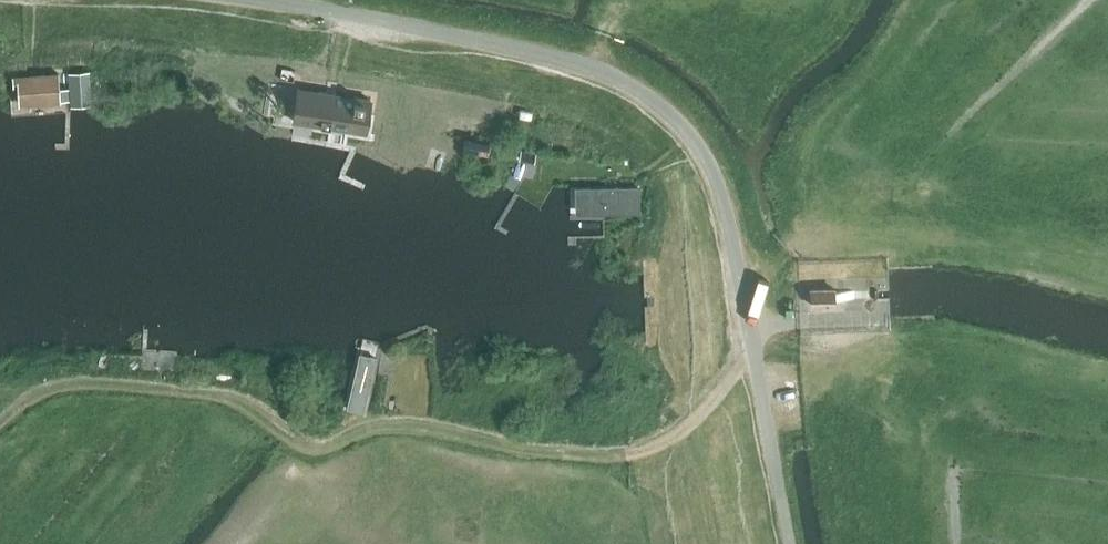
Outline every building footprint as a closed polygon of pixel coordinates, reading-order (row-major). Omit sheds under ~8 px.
[(89,71),(69,72),(70,86),(71,105),(91,104),(90,88),(89,71)] [(58,87),(57,73),(13,76),(14,86),(18,85),(19,103),(59,100),(58,87)] [(67,86),(58,87),(59,100),(68,99),(67,86)] [(299,91),(294,116),(315,119),(315,122),(330,124),(330,122),(350,125),(350,127),(365,130),(370,100),(355,97),(355,100),(334,96),(335,94),(320,91),(319,94),(299,91)] [(533,152),(521,149),(520,158),(531,160),(533,152)] [(638,182),(570,184),(572,218),(639,216),(638,182)] [(811,288),(811,304),(835,304),(834,288),(811,288)] [(381,350),(358,346),(349,397),(372,401),(381,350)]
